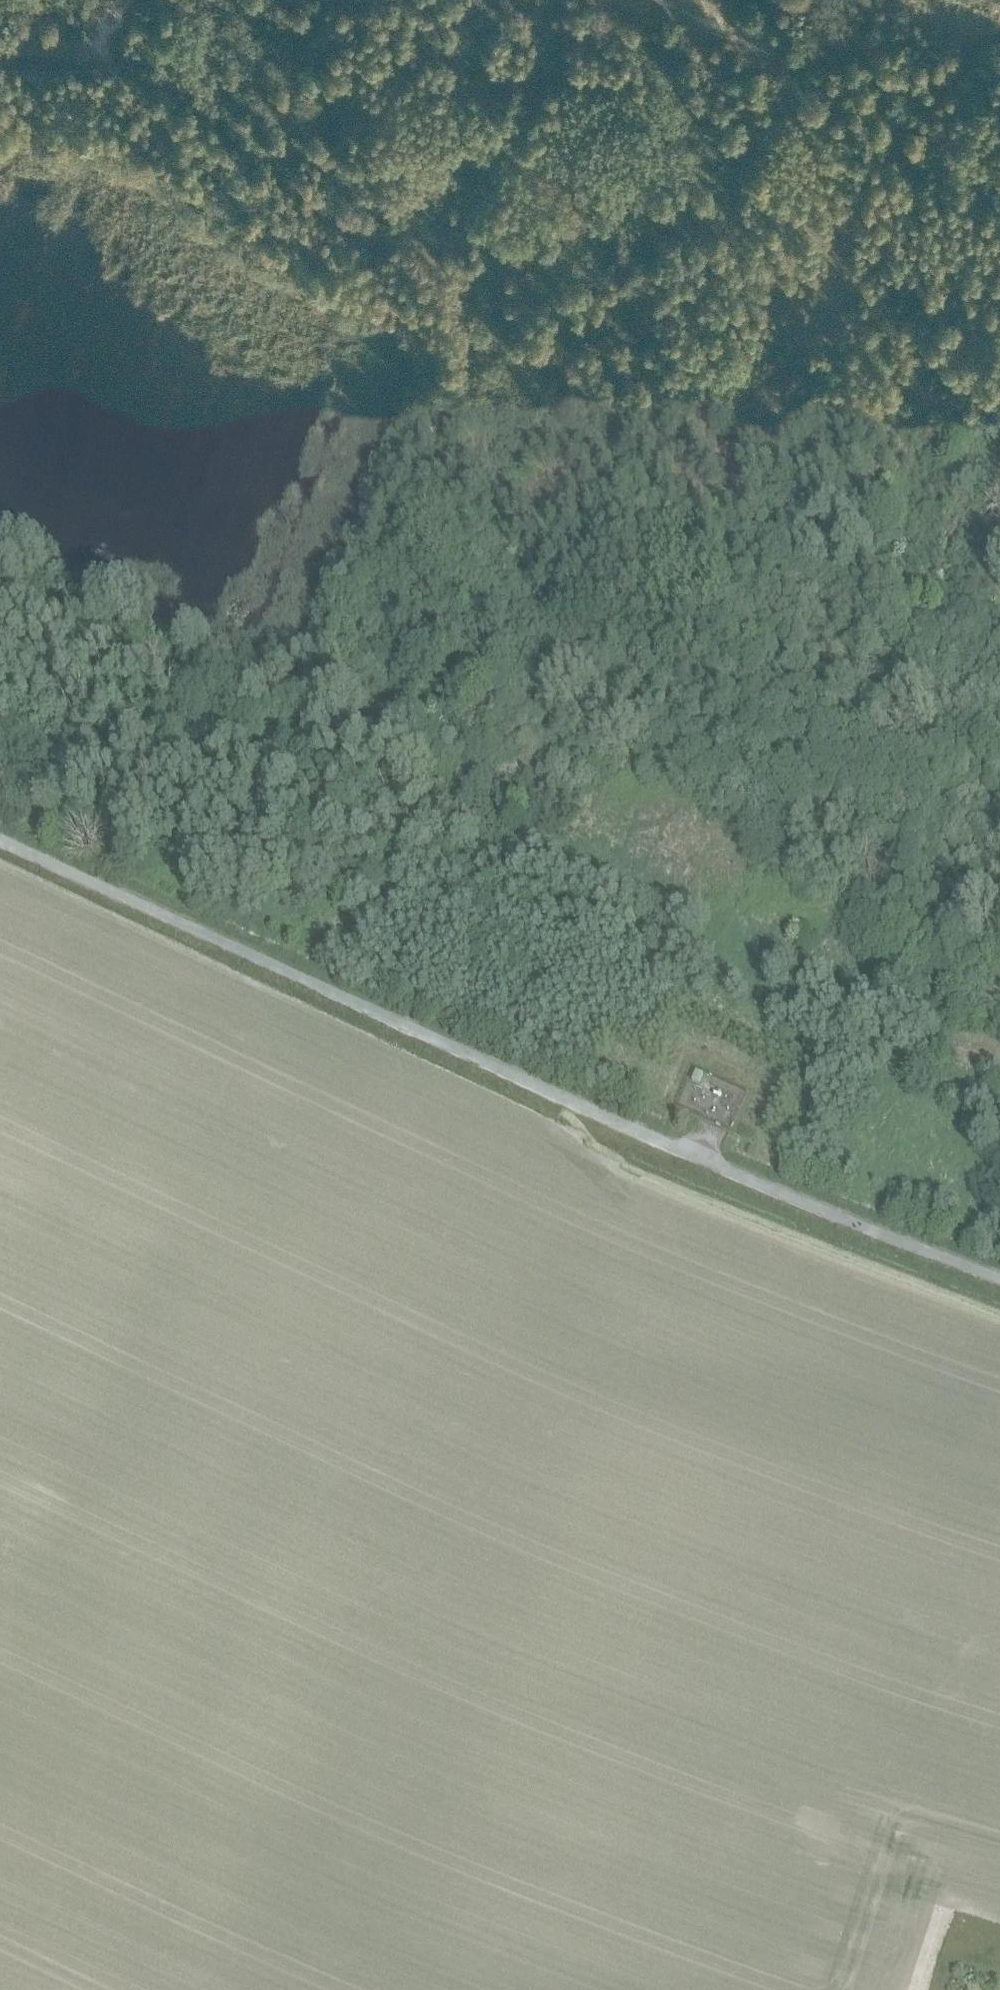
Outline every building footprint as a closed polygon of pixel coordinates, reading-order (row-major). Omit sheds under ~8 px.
[(733,1104),(733,1088),(719,1088),(719,1083),(703,1083),(703,1111),(718,1111),(718,1104),(733,1104)]
